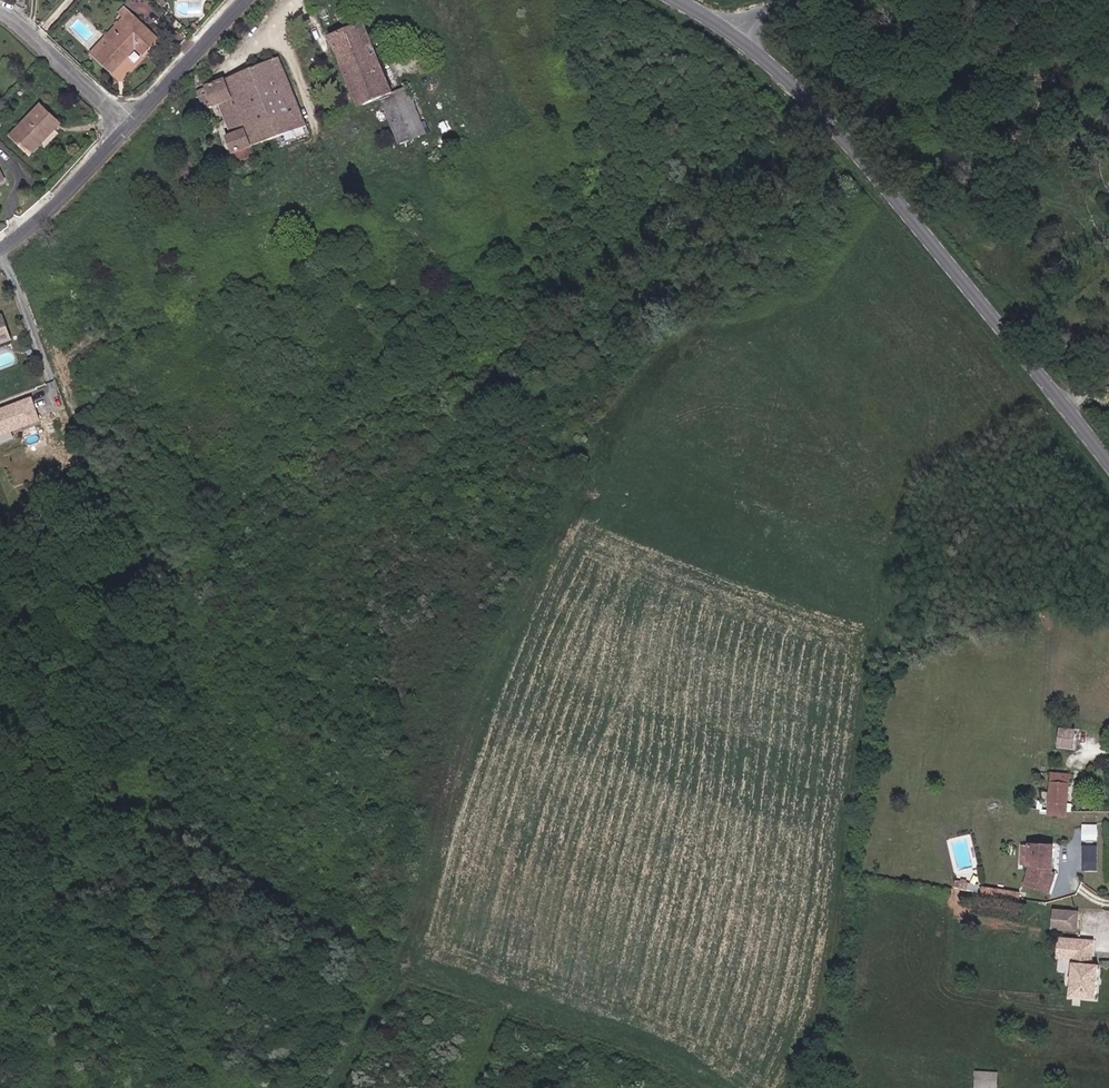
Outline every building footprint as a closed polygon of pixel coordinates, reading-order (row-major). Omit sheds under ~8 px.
[(157,39),(125,9),(121,13),(126,18),(106,39),(112,45),(98,60),(109,70),(136,40),(146,50),(157,39)] [(393,93),(363,22),(330,36),(359,107),(382,98),(383,98),(392,121),(390,121),(400,144),(426,133),(407,87),(393,93)] [(98,60),(112,45),(106,39),(92,54),(98,60)] [(146,50),(136,40),(109,70),(112,73),(136,47),(143,53),(146,50)] [(307,126),(278,57),(198,91),(206,109),(220,103),(232,135),(227,137),(233,153),(251,147),(307,126)] [(32,156),(62,125),(42,105),(11,136),(32,156)] [(1032,148),(1034,134),(1013,131),(1011,145),(1032,148)] [(237,161),(254,155),(251,147),(233,153),(237,161)] [(3,316),(0,317),(0,345),(12,340),(3,316)] [(31,399),(4,410),(5,412),(2,413),(0,411),(0,437),(39,422),(31,399)] [(1058,726),(1057,746),(1074,747),(1076,727),(1058,726)] [(1066,816),(1069,774),(1052,773),(1048,814),(1066,816)] [(1083,839),(1099,839),(1099,823),(1083,823),(1083,839)] [(1098,861),(1100,844),(1084,842),(1082,859),(1098,861)] [(1052,874),(1053,846),(1023,845),(1022,865),(1028,866),(1028,868),(1031,868),(1025,887),(1047,894),(1053,874),(1052,874)] [(966,889),(967,883),(955,881),(954,887),(966,889)] [(1020,893),(982,887),(981,894),(1019,899),(1020,893)] [(1077,926),(1078,908),(1055,906),(1053,924),(1077,926)] [(1091,965),(1092,951),(1089,951),(1090,942),(1061,939),(1059,959),(1072,960),(1069,997),(1096,999),(1098,966),(1091,965)] [(1000,1071),(976,1069),(975,1087),(999,1087),(1000,1071)] [(1015,1073),(1006,1073),(1005,1081),(1014,1082),(1015,1073)]
